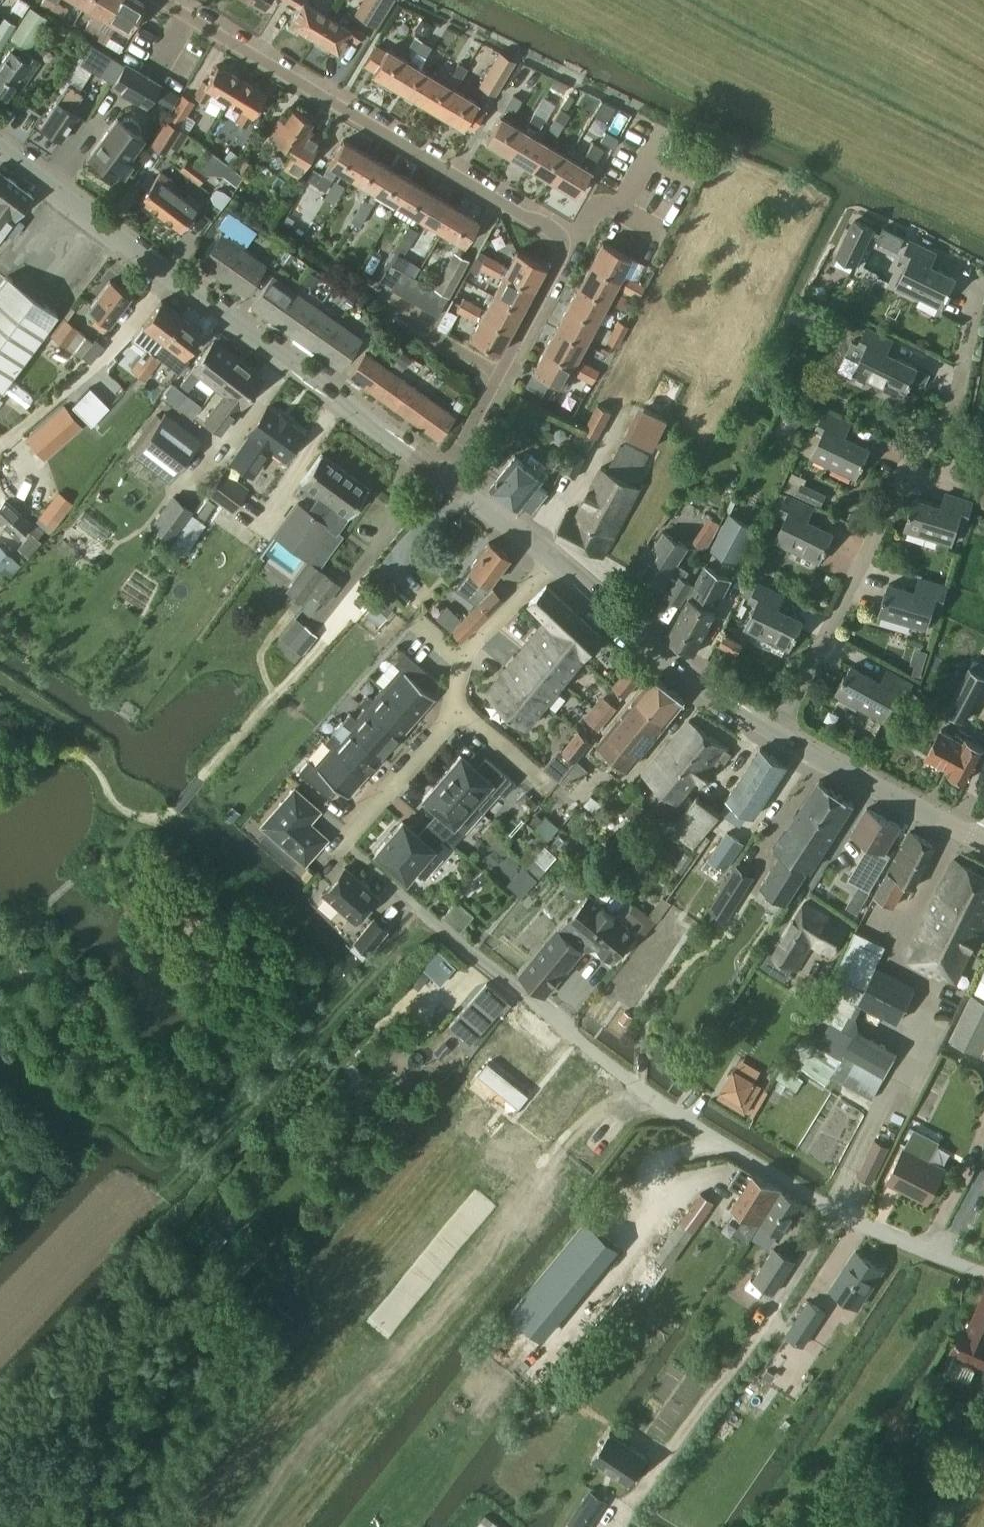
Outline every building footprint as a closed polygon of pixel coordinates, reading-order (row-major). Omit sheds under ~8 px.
[(57,2),(53,0),(44,0),(41,6),(51,13),(57,2)] [(117,0),(87,0),(84,6),(94,13),(89,22),(100,28),(105,19),(117,0)] [(144,4),(137,0),(117,0),(105,19),(100,28),(110,34),(111,34),(116,25),(127,32),(144,4)] [(263,9),(268,0),(248,0),(263,9)] [(287,1),(288,2),(299,9),(290,24),(314,39),(327,16),(306,3),(307,0),(287,0),(287,1)] [(354,14),(377,27),(393,0),(363,0),(354,14)] [(57,2),(51,13),(62,19),(68,9),(57,2)] [(29,50),(49,18),(31,7),(11,38),(29,50)] [(327,16),(314,39),(338,53),(347,37),(356,42),(362,31),(350,24),(348,28),(327,16)] [(0,25),(0,51),(16,24),(4,18),(0,25)] [(431,24),(422,18),(415,29),(424,36),(431,24)] [(83,31),(94,38),(100,28),(89,22),(83,31)] [(100,28),(94,38),(105,44),(111,34),(100,28)] [(422,41),(415,51),(425,57),(431,47),(422,41)] [(12,48),(11,48),(0,64),(0,97),(6,101),(14,89),(19,92),(39,61),(24,51),(24,52),(14,45),(12,48)] [(80,64),(100,76),(111,57),(91,45),(80,64)] [(393,89),(395,87),(409,62),(386,48),(384,51),(375,45),(363,65),(373,70),(371,73),(381,79),(380,81),(381,84),(391,89),(393,89)] [(479,86),(495,95),(514,61),(498,51),(479,86)] [(395,87),(414,99),(429,74),(409,62),(395,87)] [(451,74),(461,80),(468,68),(458,62),(451,74)] [(112,86),(146,107),(160,85),(125,64),(112,86)] [(211,92),(228,102),(241,79),(218,65),(207,83),(203,81),(194,97),(204,103),(211,92)] [(437,113),(452,88),(429,74),(414,99),(437,113)] [(555,78),(551,87),(563,93),(567,84),(555,78)] [(241,79),(228,102),(242,111),(236,122),(246,128),(266,94),(241,79)] [(72,111),(83,94),(67,84),(57,101),(40,127),(62,141),(78,115),(72,111)] [(452,88),(437,113),(464,128),(465,126),(474,131),(486,111),(477,106),(478,103),(452,88)] [(179,128),(195,102),(182,94),(166,120),(179,128)] [(506,107),(514,112),(522,100),(513,95),(506,107)] [(599,100),(593,115),(610,121),(615,106),(599,100)] [(321,138),(308,130),(312,122),(292,110),(285,122),(278,118),(267,137),(293,152),(284,167),(298,176),(321,138)] [(560,110),(553,122),(561,127),(568,115),(560,110)] [(530,168),(544,143),(533,136),(543,120),(533,114),(523,130),(522,130),(507,155),(530,168)] [(484,141),(507,155),(522,130),(499,116),(484,141)] [(137,133),(140,129),(138,122),(131,118),(124,118),(122,121),(117,117),(89,156),(114,175),(117,171),(123,176),(135,160),(129,155),(142,136),(137,133)] [(180,129),(179,128),(166,120),(151,145),(165,154),(180,129)] [(561,127),(553,122),(546,134),(554,139),(561,127)] [(605,131),(600,141),(612,148),(618,138),(605,131)] [(329,164),(351,178),(366,154),(343,140),(329,164)] [(566,156),(551,181),(576,196),(591,171),(590,170),(603,149),(592,142),(579,164),(566,156)] [(551,181),(566,156),(544,143),(530,168),(551,181)] [(709,153),(702,149),(698,156),(705,159),(709,153)] [(196,166),(188,177),(199,184),(219,157),(210,150),(208,153),(197,167),(196,166)] [(231,151),(223,160),(231,166),(232,167),(239,158),(231,151)] [(373,191),(388,167),(366,154),(351,178),(373,191)] [(179,170),(188,177),(196,166),(187,160),(179,170)] [(244,161),(238,170),(245,175),(251,166),(244,161)] [(223,176),(236,185),(244,176),(232,167),(231,166),(223,176)] [(410,180),(388,167),(373,191),(396,204),(410,180)] [(313,169),(307,180),(316,185),(323,174),(313,169)] [(14,182),(0,171),(0,200),(14,182)] [(160,215),(177,192),(170,187),(174,182),(161,172),(140,200),(160,215)] [(323,174),(316,185),(326,191),(332,180),(323,174)] [(418,217),(432,193),(410,180),(396,204),(418,217)] [(6,231),(13,237),(24,223),(16,217),(32,195),(14,182),(0,200),(0,238),(6,231)] [(184,198),(177,192),(160,215),(180,231),(202,203),(188,192),(184,198)] [(440,230),(455,206),(432,193),(418,217),(440,230)] [(364,199),(357,209),(366,215),(373,204),(364,199)] [(455,206),(440,230),(464,244),(478,221),(455,206)] [(366,215),(357,209),(351,220),(360,226),(366,215)] [(230,215),(224,225),(234,232),(235,232),(241,223),(230,215)] [(875,229),(854,218),(835,256),(857,268),(875,229)] [(243,222),(235,233),(248,242),(256,232),(243,222)] [(407,226),(402,236),(412,241),(417,231),(407,226)] [(222,280),(243,249),(221,233),(199,264),(222,280)] [(412,241),(402,236),(396,247),(406,252),(412,241)] [(899,250),(905,238),(901,236),(896,248),(899,250)] [(907,264),(896,286),(941,308),(956,278),(930,266),(936,253),(910,240),(900,260),(907,264)] [(636,261),(630,258),(602,243),(590,264),(619,280),(625,267),(631,270),(636,261)] [(266,265),(243,249),(222,280),(244,296),(266,265)] [(286,251),(281,258),(289,264),(294,257),(286,251)] [(479,252),(476,259),(482,262),(486,255),(479,252)] [(516,252),(504,275),(532,290),(545,267),(516,252)] [(487,272),(494,259),(486,255),(482,262),(479,268),(487,272)] [(494,259),(487,272),(497,278),(504,265),(494,259)] [(413,277),(419,267),(411,262),(405,273),(413,277)] [(615,286),(619,280),(590,264),(579,286),(607,301),(615,305),(619,296),(612,292),(615,286)] [(390,289),(401,271),(392,265),(388,271),(385,270),(378,282),(390,289)] [(445,267),(434,289),(448,298),(460,274),(445,267)] [(302,283),(311,289),(319,278),(309,271),(302,283)] [(437,316),(448,298),(434,289),(405,273),(401,271),(390,289),(437,316)] [(532,290),(504,275),(492,296),(521,311),(532,290)] [(619,288),(628,294),(636,280),(626,275),(619,288)] [(58,314),(8,276),(0,286),(0,390),(58,314)] [(273,322),(295,292),(273,276),(251,306),(273,322)] [(131,295),(110,280),(89,308),(97,314),(91,322),(104,331),(131,295)] [(636,280),(628,294),(637,299),(645,285),(636,280)] [(615,305),(607,301),(579,286),(567,307),(596,322),(603,310),(610,314),(615,305)] [(295,338),(317,307),(295,292),(273,322),(295,338)] [(521,311),(492,296),(481,316),(510,332),(521,311)] [(465,315),(472,302),(463,297),(456,311),(465,315)] [(145,364),(181,316),(161,301),(143,325),(141,324),(131,339),(144,349),(130,368),(145,379),(152,370),(145,364)] [(472,302),(465,315),(475,320),(482,306),(472,302)] [(875,311),(864,306),(858,318),(869,323),(875,311)] [(317,353),(339,323),(317,307),(295,338),(317,353)] [(567,307),(556,328),(584,344),(596,322),(567,307)] [(446,308),(437,328),(448,333),(457,314),(446,308)] [(51,334),(67,347),(80,330),(63,316),(51,334)] [(190,359),(185,355),(202,332),(181,316),(145,364),(152,370),(161,359),(179,373),(190,359)] [(499,353),(510,332),(481,316),(470,338),(499,353)] [(611,331),(622,336),(628,326),(617,320),(611,331)] [(339,323),(317,353),(339,369),(361,339),(339,323)] [(383,333),(376,328),(371,336),(378,341),(383,333)] [(573,365),(584,344),(556,328),(544,350),(573,365)] [(852,341),(838,370),(851,377),(853,373),(903,397),(917,368),(887,353),(892,341),(866,328),(858,344),(852,341)] [(617,347),(622,336),(611,331),(606,341),(617,347)] [(90,362),(104,346),(96,339),(82,355),(90,362)] [(188,390),(200,375),(215,388),(238,359),(214,340),(180,384),(188,390)] [(573,381),(566,377),(573,365),(544,350),(533,371),(532,371),(561,387),(565,389),(570,387),(573,381)] [(412,358),(403,352),(396,361),(406,368),(412,358)] [(349,376),(371,392),(388,369),(365,353),(349,376)] [(238,359),(215,388),(224,395),(205,419),(220,431),(262,378),(238,359)] [(573,374),(582,379),(590,365),(580,360),(573,374)] [(590,365),(582,379),(592,384),(599,370),(590,365)] [(409,385),(388,369),(371,392),(393,407),(409,385)] [(107,381),(120,394),(128,385),(115,372),(107,381)] [(171,383),(162,393),(177,405),(185,394),(171,383)] [(431,400),(409,385),(393,407),(415,423),(431,400)] [(109,406),(90,387),(72,405),(91,425),(109,406)] [(453,416),(431,400),(415,423),(437,439),(453,416)] [(463,404),(458,400),(453,406),(459,410),(463,404)] [(599,438),(613,410),(599,403),(585,431),(599,438)] [(624,435),(653,447),(667,416),(638,404),(624,435)] [(81,430),(60,406),(27,433),(48,457),(81,430)] [(249,435),(231,459),(253,475),(271,450),(284,459),(303,431),(290,422),(291,421),(280,413),(279,414),(267,406),(247,434),(249,435)] [(525,406),(519,416),(535,426),(541,416),(525,406)] [(201,440),(165,412),(133,453),(169,481),(201,440)] [(825,412),(817,429),(816,430),(823,433),(812,457),(855,478),(870,448),(845,436),(851,424),(825,412)] [(621,444),(607,471),(635,485),(650,455),(625,442),(623,446),(621,444)] [(26,451),(31,457),(38,451),(33,445),(26,451)] [(577,479),(587,456),(572,449),(562,472),(577,479)] [(309,615),(321,601),(325,604),(339,585),(308,562),(332,529),(336,532),(350,514),(352,516),(360,505),(358,503),(369,489),(322,454),(300,483),(319,497),(285,544),(306,561),(285,590),(304,604),(301,608),(309,615)] [(515,457),(492,487),(520,509),(523,504),(533,511),(548,492),(538,485),(544,478),(550,470),(531,455),(524,464),(515,457)] [(635,485),(607,471),(601,468),(591,487),(577,517),(567,512),(555,536),(604,558),(641,488),(635,485)] [(208,494),(233,511),(249,488),(224,471),(208,494)] [(785,490),(796,495),(821,507),(827,494),(799,481),(801,477),(792,473),(785,490)] [(37,515),(50,525),(70,499),(57,489),(37,515)] [(672,492),(663,506),(673,513),(683,498),(672,492)] [(952,544),(959,519),(966,522),(972,501),(946,493),(942,506),(915,498),(905,530),(952,544)] [(789,495),(780,514),(787,517),(775,541),(819,562),(833,532),(808,520),(814,508),(789,495)] [(173,496),(152,523),(170,537),(191,510),(173,496)] [(23,532),(26,528),(31,523),(32,523),(31,522),(5,499),(0,504),(0,522),(17,537),(23,532)] [(84,512),(76,526),(103,543),(112,529),(84,512)] [(737,563),(757,526),(731,512),(711,549),(737,563)] [(191,515),(170,545),(184,556),(205,525),(192,516),(191,515)] [(710,538),(720,522),(712,517),(701,533),(710,538)] [(34,519),(31,522),(32,523),(31,523),(26,528),(37,538),(45,530),(34,519)] [(30,532),(17,547),(28,557),(41,542),(30,532)] [(689,572),(677,564),(688,547),(664,532),(638,573),(662,588),(668,591),(664,597),(681,607),(694,584),(685,578),(689,572)] [(491,587),(488,585),(509,557),(488,542),(468,569),(469,570),(455,589),(475,604),(492,587),(491,587)] [(5,578),(7,580),(22,564),(13,556),(0,544),(0,573),(5,578)] [(694,654),(716,613),(714,612),(731,581),(705,567),(667,640),(694,654)] [(927,628),(934,604),(941,606),(947,586),(920,578),(916,591),(889,583),(880,615),(927,628)] [(757,605),(750,620),(746,629),(789,650),(803,620),(778,608),(784,596),(759,583),(750,602),(757,605)] [(547,620),(541,627),(582,660),(601,637),(547,586),(529,602),(547,620)] [(504,599),(492,587),(475,604),(475,605),(451,628),(461,641),(504,599)] [(395,602),(388,597),(385,601),(391,607),(395,602)] [(379,598),(369,610),(382,621),(392,610),(379,598)] [(317,635),(305,625),(294,616),(279,636),(302,655),(317,635)] [(582,660),(541,627),(524,649),(564,682),(582,660)] [(719,645),(737,654),(743,642),(725,633),(719,645)] [(564,682),(524,649),(506,671),(547,705),(564,682)] [(399,668),(382,687),(416,717),(434,697),(425,689),(434,678),(404,651),(394,663),(399,668)] [(915,665),(912,674),(921,677),(923,667),(915,665)] [(642,676),(630,666),(613,686),(626,696),(642,676)] [(836,694),(884,720),(897,697),(903,701),(913,683),(888,670),(882,682),(852,666),(836,694)] [(983,685),(983,675),(970,667),(945,712),(963,721),(983,685)] [(547,705),(506,671),(487,693),(529,728),(547,705)] [(654,675),(626,709),(656,734),(684,700),(654,675)] [(359,702),(365,707),(365,706),(399,736),(416,717),(382,687),(373,698),(367,693),(359,702)] [(607,700),(599,711),(608,718),(617,707),(607,700)] [(365,706),(365,707),(356,717),(350,712),(343,721),(382,756),(399,736),(365,706)] [(656,734),(626,709),(599,743),(629,768),(656,734)] [(599,729),(608,718),(599,711),(590,722),(599,729)] [(689,719),(667,747),(644,775),(679,803),(697,780),(701,784),(720,760),(725,764),(732,754),(729,752),(730,751),(689,719)] [(325,741),(331,746),(331,745),(365,775),(382,756),(343,721),(325,741)] [(884,721),(876,737),(884,741),(892,725),(884,721)] [(951,772),(952,778),(960,782),(965,780),(968,781),(983,751),(983,748),(955,732),(954,735),(941,729),(927,757),(950,769),(949,771),(951,772)] [(579,731),(563,752),(575,762),(592,742),(579,731)] [(331,745),(331,746),(314,764),(309,759),(299,771),(329,798),(338,787),(347,795),(365,775),(331,745)] [(787,766),(760,748),(728,798),(755,816),(787,766)] [(460,755),(441,776),(482,811),(500,791),(504,795),(516,782),(490,760),(480,772),(460,755)] [(551,758),(544,767),(559,780),(567,771),(551,758)] [(453,845),(482,811),(441,776),(423,797),(443,814),(432,826),(453,845)] [(854,802),(820,780),(776,847),(781,851),(772,866),(799,883),(808,868),(810,869),(854,802)] [(318,810),(294,789),(263,825),(305,862),(326,838),(312,826),(311,818),(318,810)] [(525,792),(516,802),(529,814),(539,804),(525,792)] [(694,849),(721,814),(697,796),(671,831),(694,849)] [(644,811),(634,803),(625,813),(636,822),(644,811)] [(232,807),(226,814),(233,819),(239,812),(232,807)] [(891,855),(886,852),(900,827),(867,808),(852,833),(869,843),(849,878),(869,891),(891,855)] [(424,878),(453,845),(432,826),(422,838),(402,821),(376,851),(406,877),(413,868),(424,878)] [(744,842),(728,831),(710,858),(726,869),(744,842)] [(910,832),(888,874),(907,883),(914,888),(936,846),(910,832)] [(543,843),(530,864),(544,873),(557,852),(543,843)] [(962,970),(980,930),(983,926),(983,874),(955,859),(937,892),(926,914),(911,946),(914,948),(908,962),(911,963),(911,965),(948,983),(949,981),(957,984),(962,970)] [(523,864),(507,882),(521,895),(538,878),(523,864)] [(737,865),(711,906),(728,917),(754,876),(737,865)] [(345,867),(322,893),(354,921),(377,895),(345,867)] [(907,883),(888,874),(876,896),(894,906),(907,883)] [(563,892),(579,904),(592,887),(576,875),(563,892)] [(521,976),(544,995),(590,939),(600,946),(600,947),(611,956),(614,958),(634,933),(615,917),(602,906),(601,906),(590,896),(570,921),(568,919),(521,976)] [(457,899),(443,914),(459,929),(473,914),(457,899)] [(829,917),(805,902),(773,955),(798,970),(813,945),(832,956),(846,933),(827,921),(829,917)] [(635,924),(634,925),(646,934),(656,922),(644,912),(635,924)] [(354,939),(368,951),(387,930),(373,918),(354,939)] [(854,931),(823,999),(856,1015),(862,1004),(898,1022),(915,988),(877,968),(886,947),(854,931)] [(422,967),(410,980),(418,987),(430,974),(422,967)] [(976,990),(983,993),(983,971),(976,990)] [(505,1013),(512,1004),(487,983),(451,1026),(473,1045),(501,1010),(505,1013)] [(951,1038),(981,1052),(983,1045),(983,998),(973,992),(951,1038)] [(503,1020),(555,1056),(568,1037),(516,1001),(503,1020)] [(628,1024),(633,1016),(625,1010),(619,1019),(628,1024)] [(401,1031),(395,1038),(398,1045),(406,1047),(411,1041),(409,1033),(401,1031)] [(522,1068),(494,1042),(485,1052),(513,1078),(522,1068)] [(826,1083),(831,1076),(841,1057),(816,1043),(805,1062),(802,1068),(826,1083)] [(786,1062),(777,1075),(797,1089),(806,1075),(786,1062)] [(761,1084),(735,1070),(718,1098),(745,1114),(761,1084)] [(904,1147),(887,1181),(928,1202),(945,1168),(920,1155),(930,1135),(914,1127),(904,1147)] [(890,1146),(874,1139),(857,1176),(872,1184),(890,1146)] [(733,1206),(760,1222),(762,1219),(782,1191),(753,1174),(753,1173),(742,1165),(729,1185),(741,1193),(733,1206)] [(236,1191),(229,1184),(223,1191),(230,1197),(236,1191)] [(762,1219),(760,1222),(760,1223),(761,1221),(783,1234),(801,1204),(782,1191),(762,1219)] [(700,1193),(680,1221),(628,1295),(644,1306),(695,1232),(715,1203),(700,1193)] [(596,1210),(566,1247),(590,1267),(621,1231),(596,1210)] [(774,1246),(753,1280),(775,1294),(797,1260),(774,1246)] [(571,1290),(587,1269),(561,1250),(545,1271),(571,1290)] [(882,1269),(856,1251),(831,1289),(857,1307),(882,1269)] [(504,1369),(567,1296),(541,1274),(507,1317),(508,1317),(482,1349),(504,1369)] [(946,1373),(969,1382),(975,1367),(978,1362),(983,1365),(983,1292),(968,1329),(964,1327),(953,1351),(955,1352),(953,1358),(946,1373)] [(804,1347),(828,1312),(810,1300),(786,1335),(804,1347)] [(712,1348),(700,1366),(713,1375),(724,1357),(712,1348)] [(944,1428),(966,1437),(977,1409),(956,1400),(944,1428)] [(648,1457),(609,1433),(592,1459),(631,1484),(648,1457)] [(570,1522),(577,1526),(589,1526),(606,1501),(591,1491),(570,1522)]
